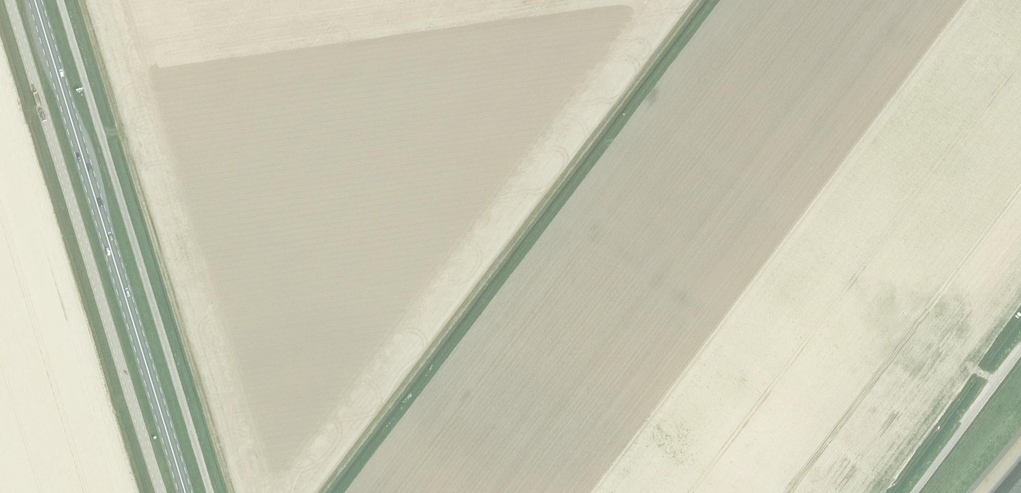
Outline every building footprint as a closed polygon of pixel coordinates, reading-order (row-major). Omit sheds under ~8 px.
[(178,423),(181,431),(186,429),(183,421),(178,423)]
